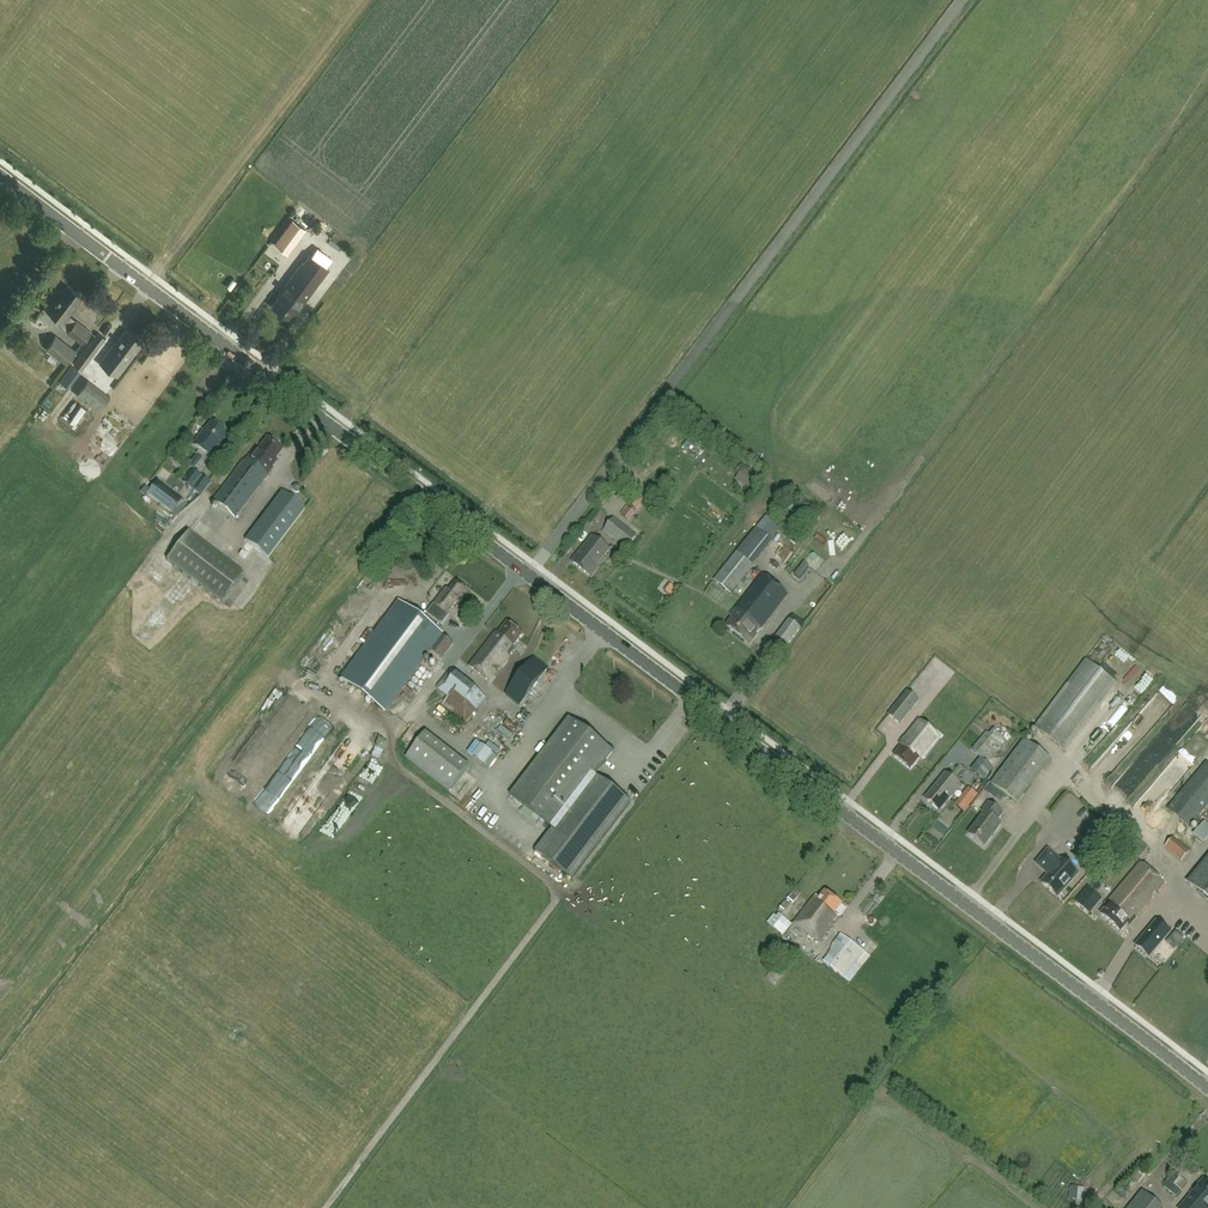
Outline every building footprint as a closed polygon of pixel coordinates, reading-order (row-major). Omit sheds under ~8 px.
[(306,225),(293,215),(274,240),(288,250),(306,225)] [(307,287),(328,259),(308,244),(296,260),(300,264),(279,293),(280,294),(272,306),(289,318),(295,309),(297,310),(310,293),(305,290),(307,287)] [(68,315),(82,297),(67,285),(54,301),(53,301),(47,309),(62,322),(60,325),(68,331),(67,332),(81,342),(90,331),(76,321),(75,321),(68,315)] [(133,354),(142,342),(125,330),(116,342),(115,342),(99,363),(117,376),(133,355),(133,354)] [(73,364),(80,370),(105,338),(97,333),(73,364)] [(65,364),(75,351),(56,337),(47,349),(65,364)] [(50,356),(47,359),(54,365),(57,361),(50,356)] [(60,380),(69,387),(76,378),(67,371),(60,380)] [(99,411),(109,396),(86,380),(76,395),(99,411)] [(227,436),(211,424),(204,433),(203,432),(192,448),(198,452),(188,465),(193,469),(182,484),(200,496),(209,484),(199,476),(210,461),(211,461),(219,450),(218,449),(227,436)] [(282,450),(267,438),(259,449),(256,448),(245,463),(243,461),(212,503),(235,519),(272,469),(271,468),(277,461),(275,460),(282,450)] [(756,477),(745,468),(738,477),(750,486),(756,477)] [(182,497),(159,481),(151,491),(149,494),(172,511),(182,497)] [(149,494),(151,491),(145,486),(141,492),(147,496),(149,494)] [(267,558),(304,510),(282,492),(244,541),(267,558)] [(630,505),(637,511),(644,502),(637,497),(630,505)] [(629,521),(635,514),(627,507),(620,516),(628,521),(624,526),(627,528),(631,522),(629,521)] [(825,530),(845,541),(852,529),(832,518),(825,530)] [(626,548),(635,537),(613,520),(604,531),(626,548)] [(773,542),(756,528),(713,581),(729,595),(752,566),(754,566),(773,542)] [(244,575),(188,533),(166,562),(222,604),(244,575)] [(1189,536),(1178,552),(1189,558),(1199,543),(1189,536)] [(610,551),(593,538),(582,551),(571,564),(589,578),(602,563),(601,562),(610,551)] [(801,562),(792,574),(798,579),(807,567),(801,562)] [(173,574),(164,582),(172,591),(181,584),(173,574)] [(749,645),(757,635),(756,635),(787,595),(761,575),(730,616),(733,618),(726,627),(749,645)] [(454,584),(448,591),(446,589),(427,614),(442,626),(449,616),(447,614),(464,592),(454,584)] [(383,709),(440,634),(400,604),(343,680),(383,709)] [(800,629),(804,624),(793,615),(789,621),(800,629)] [(787,647),(800,629),(789,621),(776,638),(787,647)] [(521,636),(506,624),(498,634),(495,632),(470,666),(489,682),(510,655),(508,653),(521,636)] [(1194,637),(1203,650),(1207,646),(1199,634),(1194,637)] [(442,660),(453,645),(441,636),(430,651),(442,660)] [(884,656),(892,647),(882,638),(874,647),(884,656)] [(924,640),(917,645),(925,657),(932,652),(924,640)] [(519,705),(532,688),(547,669),(534,658),(505,694),(519,705)] [(1064,751),(1116,684),(1086,660),(1034,727),(1064,751)] [(435,688),(440,692),(454,673),(448,669),(435,688)] [(460,684),(433,719),(457,737),(484,702),(460,684)] [(899,724),(918,701),(906,692),(888,715),(899,724)] [(498,716),(501,712),(491,704),(488,708),(498,716)] [(573,881),(631,804),(594,777),(612,753),(568,720),(510,797),(524,808),(521,813),(536,825),(540,820),(553,830),(536,853),(573,881)] [(921,760),(939,739),(918,722),(900,744),(902,746),(893,756),(910,770),(919,758),(921,760)] [(246,750),(255,754),(267,732),(258,728),(246,750)] [(986,733),(972,749),(975,751),(973,753),(983,760),(984,759),(987,761),(1005,739),(994,730),(989,735),(986,733)] [(468,766),(424,733),(405,759),(449,792),(468,766)] [(998,776),(1023,795),(1050,760),(1025,741),(998,776)] [(1159,773),(1168,782),(1184,767),(1174,758),(1159,773)] [(234,784),(245,765),(234,759),(224,778),(234,784)] [(993,770),(981,760),(971,772),(983,782),(993,770)] [(1167,810),(1188,828),(1207,804),(1207,766),(1205,764),(1167,810)] [(940,812),(960,786),(945,774),(931,792),(932,793),(926,801),(940,812)] [(1016,804),(1023,795),(998,776),(991,785),(995,788),(1016,804)] [(985,792),(989,795),(995,788),(991,785),(990,784),(984,791),(985,792)] [(265,804),(265,793),(251,793),(252,805),(265,804)] [(963,811),(970,803),(962,797),(956,806),(963,811)] [(472,815),(481,805),(477,801),(468,812),(472,815)] [(984,847),(1000,825),(995,822),(1001,814),(987,803),(980,812),(983,814),(968,835),(984,847)] [(1207,838),(1207,829),(1202,824),(1192,837),(1202,846),(1207,838)] [(1072,855),(1090,870),(1111,846),(1094,831),(1072,855)] [(1173,838),(1164,847),(1180,862),(1189,852),(1173,838)] [(1140,858),(1147,848),(1138,841),(1130,851),(1140,858)] [(1060,863),(1048,852),(1037,864),(1049,876),(1041,884),(1057,898),(1077,875),(1062,861),(1060,863)] [(1189,884),(1207,900),(1207,861),(1189,884)] [(1136,919),(1166,885),(1140,862),(1104,905),(1106,907),(1099,915),(1120,933),(1133,917),(1136,919)] [(796,890),(787,902),(793,906),(801,894),(796,890)] [(841,905),(823,893),(819,899),(814,896),(794,924),(819,942),(836,918),(833,916),(841,905)] [(1090,893),(1081,903),(1090,911),(1098,901),(1090,893)] [(778,915),(771,925),(778,931),(786,921),(783,918),(778,915)] [(1149,957),(1169,933),(1156,921),(1135,945),(1149,957)] [(1176,932),(1171,938),(1179,945),(1184,939),(1176,932)] [(844,979),(863,954),(846,940),(826,965),(844,979)] [(777,982),(784,973),(774,966),(767,975),(777,982)] [(1024,1170),(1033,1159),(1016,1145),(1007,1156),(1024,1170)] [(1140,1182),(1144,1177),(1138,1171),(1133,1177),(1140,1182)] [(1177,1199),(1182,1192),(1175,1185),(1181,1177),(1174,1172),(1165,1184),(1165,1189),(1177,1199)] [(1203,1182),(1200,1186),(1199,1185),(1194,1190),(1196,1191),(1182,1207),(1207,1207),(1207,1186),(1203,1182)] [(1119,1186),(1113,1192),(1123,1201),(1129,1194),(1119,1186)] [(1068,1187),(1067,1199),(1081,1200),(1081,1187),(1068,1187)] [(1142,1191),(1128,1207),(1162,1207),(1142,1191)]
